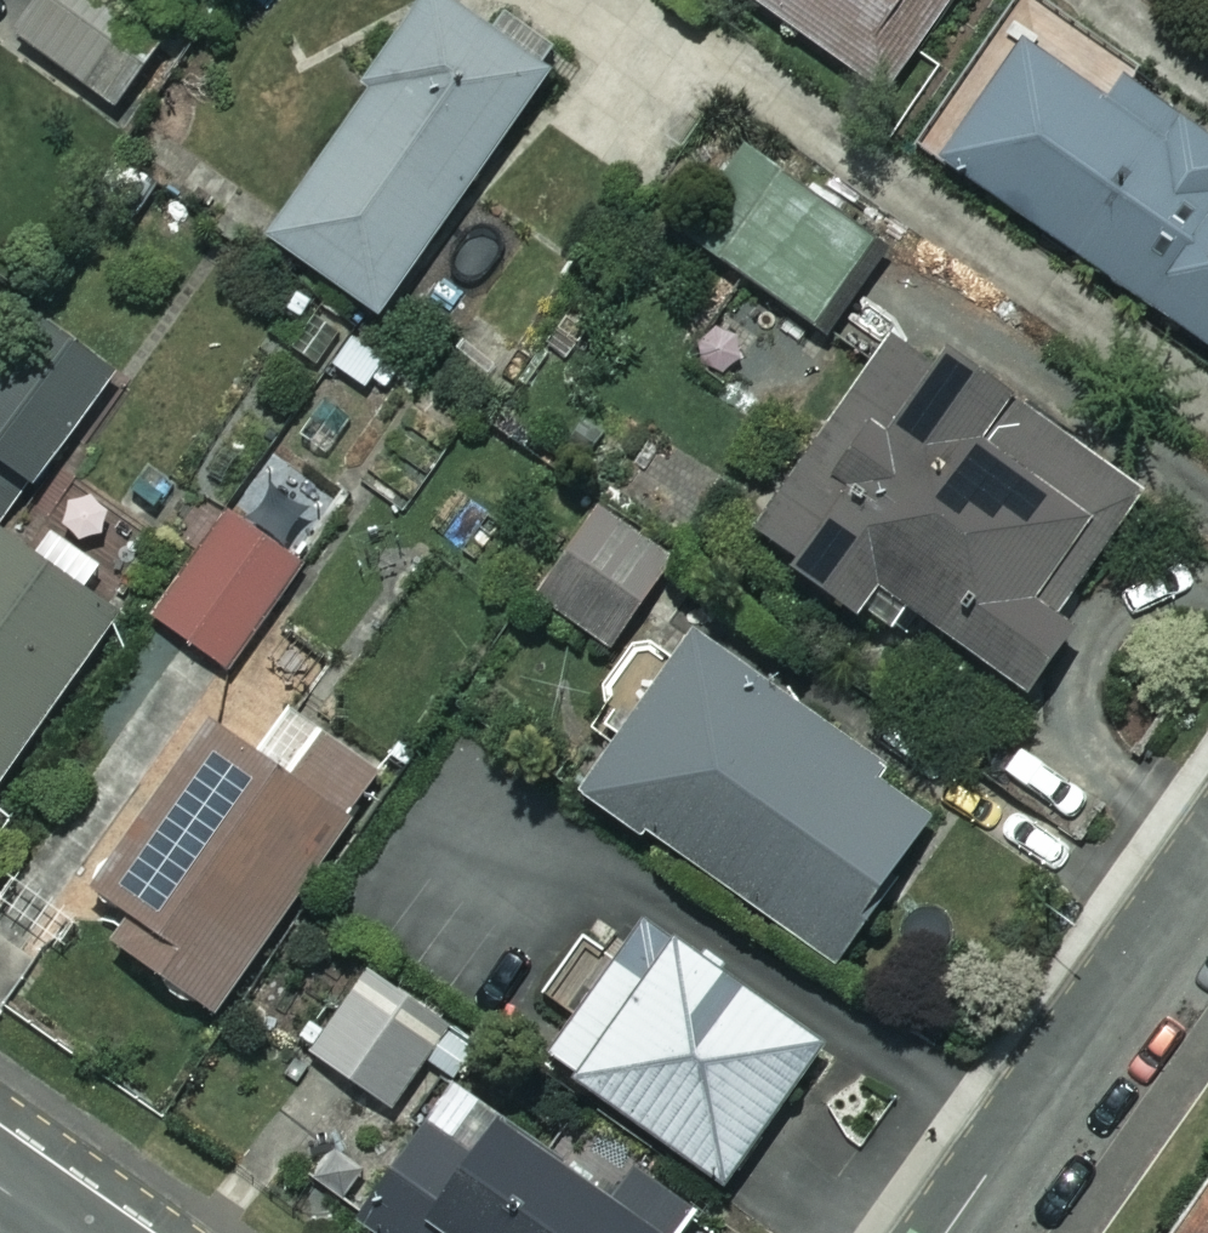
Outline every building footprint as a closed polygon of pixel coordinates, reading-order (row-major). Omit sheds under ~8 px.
[(109,0),(36,0),(12,31),(116,108),(166,42),(109,0)] [(442,0),(420,0),(361,85),(368,90),(267,238),(380,315),(547,72),(442,0)] [(875,89),(939,0),(750,0),(875,89)] [(1008,32),(925,152),(1207,348),(1207,143),(1108,73),(1095,92),(1008,32)] [(873,239),(744,148),(683,235),(812,326),(873,239)] [(828,348),(863,371),(760,528),(798,553),(785,573),(867,626),(879,606),(1039,710),(1099,618),(1077,604),(1156,482),(1036,404),(1065,359),(893,247),(828,348)] [(49,326),(0,390),(0,528),(99,367),(49,326)] [(667,558),(594,506),(533,594),(605,645),(667,558)] [(228,669),(238,655),(300,699),(332,654),(269,610),(298,570),(225,519),(155,618),(228,669)] [(122,605),(0,531),(0,804),(122,605)] [(594,703),(629,727),(584,792),(830,961),(936,808),(691,638),(668,671),(633,647),(594,703)] [(377,778),(239,681),(93,892),(127,916),(109,941),(212,1014),(377,778)] [(645,987),(576,939),(539,993),(575,1018),(546,1061),(723,1184),(817,1050),(672,949),(645,987)] [(475,1046),(368,969),(308,1052),(388,1111),(428,1055),(454,1074),(475,1046)] [(451,1085),(353,1221),(370,1232),(684,1232),(698,1214),(630,1165),(607,1197),(451,1085)] [(1169,1232),(1207,1232),(1207,1178),(1169,1232)]
